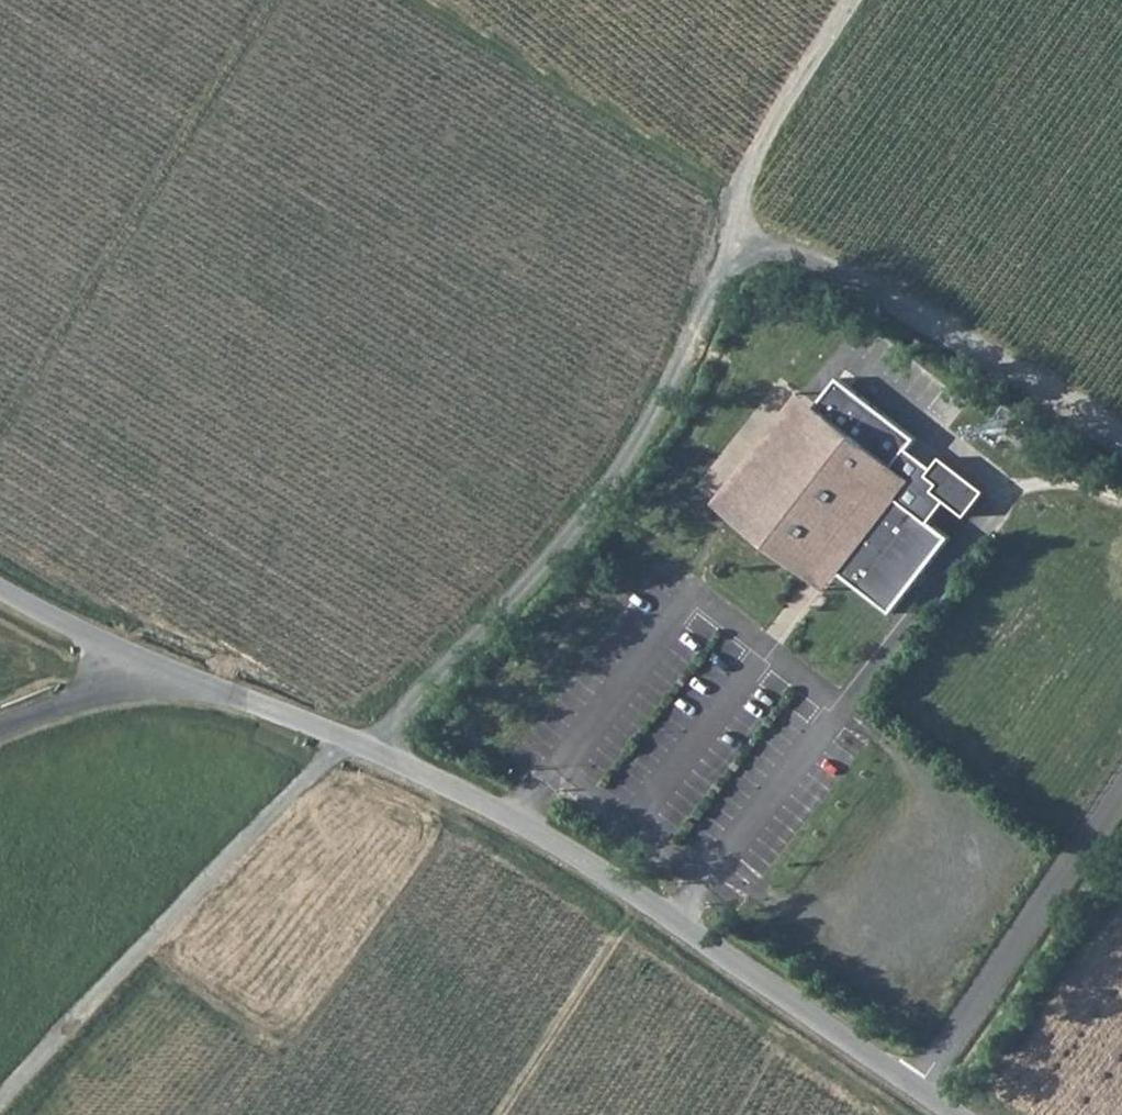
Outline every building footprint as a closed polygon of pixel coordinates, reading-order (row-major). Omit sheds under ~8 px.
[(826,398),(740,508),(816,568),(830,550),(848,564),(899,603),(956,529),(905,490),(916,476),(898,462),(902,457),(923,430),(846,371),(826,398)] [(740,508),(826,398),(807,383),(721,494),(740,508)] [(902,457),(898,462),(916,476),(920,471),(902,457)] [(604,556),(609,550),(603,545),(598,551),(604,556)] [(816,568),(834,582),(848,564),(830,550),(816,568)]
